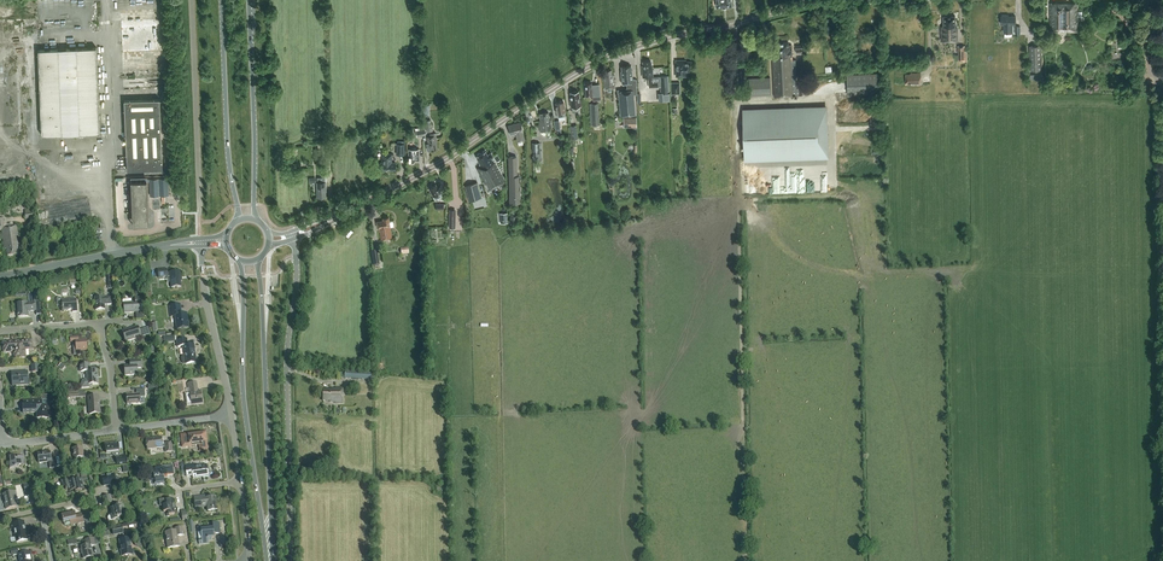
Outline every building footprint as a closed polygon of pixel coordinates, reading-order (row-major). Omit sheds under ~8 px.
[(1076,31),(1076,3),(1050,3),(1050,31),(1076,31)] [(1001,16),(1001,24),(1004,24),(1004,33),(1012,33),(1012,24),(1015,24),(1015,16),(1008,16),(1006,16),(1006,14),(1002,14),(1002,16),(1001,16)] [(955,27),(955,16),(943,16),(943,26),(942,26),(942,28),(941,28),(941,40),(957,40),(957,27),(955,27)] [(159,18),(124,19),(125,51),(143,50),(160,49),(160,36),(155,36),(155,33),(158,33),(158,30),(150,31),(150,26),(159,26),(159,18)] [(1135,21),(1126,21),(1127,32),(1135,32),(1135,21)] [(774,96),(808,94),(807,83),(797,84),(796,60),(793,60),(792,44),(789,44),(789,42),(775,42),(775,57),(772,58),(774,96)] [(958,51),(958,60),(964,59),(964,62),(966,62),(966,51),(965,51),(965,45),(957,45),(957,51),(958,51)] [(1029,46),(1030,71),(1042,70),(1041,45),(1029,46)] [(42,135),(100,133),(97,47),(38,50),(42,135)] [(676,60),(676,75),(685,75),(685,72),(691,72),(691,62),(685,62),(685,60),(676,60)] [(642,66),(642,74),(642,77),(648,77),(649,87),(660,86),(661,92),(670,92),(669,76),(659,76),(660,81),(652,82),(652,76),(653,76),(652,64),(651,64),(650,61),(643,61),(643,66),(642,66)] [(631,65),(621,66),(622,71),(621,71),(622,83),(630,82),(631,89),(618,90),(620,114),(635,113),(634,94),(637,94),(636,79),(632,79),(632,70),(631,70),(631,65)] [(604,77),(605,86),(605,89),(615,88),(614,74),(612,75),(612,70),(605,70),(606,77),(604,77)] [(877,72),(847,74),(848,95),(879,93),(877,72)] [(906,76),(906,85),(911,84),(911,82),(921,82),(920,73),(911,73),(911,76),(906,76)] [(771,94),(770,77),(748,78),(749,95),(771,94)] [(600,95),(599,84),(592,84),(591,82),(585,82),(586,96),(593,95),(593,100),(600,99),(600,95)] [(671,94),(680,94),(679,82),(671,82),(671,94)] [(572,110),(573,110),(574,110),(575,110),(575,111),(576,111),(577,111),(577,110),(578,110),(579,109),(580,109),(579,101),(580,101),(580,96),(579,97),(578,91),(570,92),(571,97),(570,97),(570,102),(572,101),(572,110)] [(127,170),(162,168),(160,99),(124,100),(127,170)] [(556,108),(555,108),(556,112),(557,112),(557,117),(565,115),(565,111),(566,111),(565,107),(564,107),(563,101),(555,102),(556,108)] [(599,125),(598,103),(589,104),(590,125),(599,125)] [(743,111),(745,158),(825,155),(823,108),(743,111)] [(540,131),(552,130),(551,120),(549,120),(548,112),(539,113),(540,120),(539,120),(540,131)] [(426,132),(433,130),(430,119),(424,120),(426,132)] [(520,122),(508,125),(510,134),(516,133),(518,141),(524,139),(522,131),(523,131),(520,122)] [(843,131),(843,143),(845,143),(845,152),(852,152),(852,131),(843,131)] [(428,143),(426,143),(428,151),(437,149),(436,142),(437,142),(435,132),(430,134),(430,136),(426,137),(428,143)] [(396,155),(405,155),(405,141),(397,141),(397,143),(396,143),(396,155)] [(323,148),(314,149),(315,165),(324,164),(323,148)] [(419,154),(419,152),(419,149),(416,149),(416,148),(412,148),(411,149),(408,149),(408,162),(414,162),(414,160),(419,160),(419,154)] [(504,181),(493,159),(492,160),(491,158),(493,157),(491,153),(487,154),(485,151),(476,156),(480,163),(479,164),(481,166),(477,168),(489,190),(504,182),(504,181)] [(533,151),(533,156),(532,156),(532,161),(541,161),(541,151),(540,151),(533,151)] [(395,170),(396,163),(391,163),(392,154),(382,153),(382,162),(380,162),(380,169),(395,170)] [(520,176),(517,176),(517,156),(508,157),(509,187),(509,203),(521,203),(520,176)] [(144,180),(130,181),(132,220),(148,220),(147,181),(149,181),(150,195),(169,195),(168,178),(148,179),(148,178),(144,178),(144,180)] [(326,189),(325,182),(316,182),(317,197),(325,197),(325,189),(326,189)] [(465,186),(465,187),(469,201),(481,198),(477,182),(465,186)] [(435,199),(442,196),(440,193),(441,192),(439,188),(438,189),(435,184),(429,187),(434,196),(433,196),(435,199)] [(33,219),(31,210),(24,211),(26,220),(33,219)] [(501,212),(501,222),(510,222),(509,212),(501,212)] [(19,247),(16,226),(4,228),(3,217),(0,218),(0,230),(1,230),(4,249),(6,249),(7,256),(18,254),(17,247),(19,247)] [(381,239),(391,237),(390,227),(389,217),(383,218),(383,220),(376,221),(377,227),(379,227),(381,239)] [(380,265),(378,251),(370,252),(373,266),(380,265)] [(167,269),(158,270),(158,278),(168,277),(170,277),(171,288),(181,287),(181,281),(182,281),(181,271),(170,272),(170,273),(167,273),(167,269)] [(27,311),(36,310),(37,314),(41,314),(39,292),(31,292),(32,303),(27,303),(17,304),(18,316),(28,315),(27,311)] [(104,297),(95,297),(96,310),(105,309),(104,305),(112,304),(111,297),(104,297)] [(124,313),(136,312),(143,311),(144,311),(143,301),(142,301),(142,298),(135,298),(135,302),(132,302),(131,299),(124,299),(122,301),(122,303),(123,303),(124,313)] [(76,299),(61,300),(62,311),(72,310),(72,312),(77,311),(76,299)] [(177,329),(188,327),(187,314),(180,315),(179,305),(170,306),(171,316),(175,316),(177,329)] [(138,327),(122,332),(125,341),(141,337),(145,336),(143,329),(139,330),(138,327)] [(70,342),(73,342),(74,355),(82,354),(81,351),(87,350),(86,339),(78,340),(78,337),(70,337),(70,342)] [(196,363),(194,344),(188,345),(187,339),(177,340),(178,347),(183,346),(184,356),(183,356),(182,356),(181,357),(181,358),(182,363),(183,364),(184,365),(185,365),(186,365),(187,365),(187,364),(196,363)] [(25,349),(32,348),(31,340),(3,343),(4,352),(14,351),(15,357),(25,356),(25,349)] [(130,366),(124,367),(125,375),(137,374),(137,368),(141,368),(140,360),(130,361),(130,366)] [(40,364),(31,365),(31,373),(41,372),(40,364)] [(86,371),(87,379),(85,379),(82,381),(81,384),(82,388),(89,387),(89,384),(98,384),(96,370),(90,370),(89,364),(80,365),(80,372),(86,371)] [(18,385),(28,384),(27,371),(12,372),(12,384),(18,384),(18,385)] [(375,373),(371,373),(345,371),(344,378),(375,380),(375,373)] [(190,393),(184,393),(186,405),(202,403),(201,391),(197,391),(196,382),(187,383),(188,388),(189,388),(190,393)] [(343,403),(343,389),(343,387),(336,387),(336,390),(323,390),(323,401),(330,401),(330,402),(335,402),(335,403),(343,403)] [(136,394),(126,394),(127,404),(139,403),(139,397),(145,397),(144,389),(136,390),(136,394)] [(89,414),(100,413),(98,396),(88,396),(89,414)] [(23,401),(23,413),(36,412),(36,418),(41,418),(48,418),(47,400),(44,400),(23,401)] [(206,450),(208,448),(206,431),(181,434),(183,447),(199,445),(199,451),(206,450)] [(165,452),(173,451),(172,443),(162,444),(161,437),(145,439),(147,450),(165,447),(165,452)] [(105,454),(112,453),(112,455),(115,457),(116,466),(127,464),(126,456),(119,457),(119,452),(117,442),(104,444),(105,454)] [(78,464),(88,463),(87,455),(83,456),(82,447),(72,448),(73,457),(77,457),(78,464)] [(49,468),(56,467),(55,458),(51,458),(50,450),(37,452),(39,463),(49,461),(49,468)] [(19,465),(25,464),(24,456),(17,457),(17,455),(9,456),(10,462),(9,462),(10,468),(19,466),(19,465)] [(193,478),(208,476),(206,465),(195,467),(194,464),(185,465),(187,477),(193,476),(193,478)] [(167,475),(174,474),(173,465),(163,466),(163,468),(155,469),(155,471),(149,472),(151,481),(154,480),(155,484),(165,483),(164,477),(167,476),(167,475)] [(113,488),(121,486),(119,477),(115,478),(114,473),(101,476),(103,486),(112,483),(113,488)] [(74,491),(83,489),(81,479),(76,480),(76,479),(69,480),(69,479),(61,481),(63,490),(69,488),(69,490),(74,489),(74,491)] [(437,481),(437,492),(450,492),(450,481),(437,481)] [(33,490),(32,483),(23,484),(25,492),(33,490)] [(14,498),(16,497),(15,491),(2,494),(6,509),(16,506),(14,498)] [(116,498),(116,494),(102,497),(104,504),(112,502),(111,497),(113,497),(113,498),(116,498)] [(207,504),(207,507),(208,511),(217,510),(215,497),(206,498),(206,495),(194,497),(196,509),(203,508),(202,505),(207,504)] [(174,509),(176,509),(175,505),(173,506),(172,499),(167,499),(167,498),(164,499),(165,505),(162,505),(163,512),(166,511),(167,517),(169,516),(169,515),(175,514),(174,509)] [(121,512),(123,511),(121,504),(116,505),(114,504),(114,505),(114,508),(110,509),(111,514),(109,514),(108,516),(109,517),(110,517),(111,521),(117,520),(118,521),(119,521),(118,517),(122,516),(121,512)] [(63,514),(64,523),(65,523),(65,525),(66,526),(72,525),(85,522),(85,521),(87,521),(88,526),(93,525),(91,514),(84,516),(83,514),(77,515),(76,511),(63,514)] [(17,542),(27,540),(23,521),(11,524),(12,529),(14,529),(17,542)] [(201,532),(202,538),(198,539),(199,544),(208,543),(208,541),(212,540),(212,537),(214,537),(214,534),(221,533),(219,522),(213,523),(213,528),(201,529),(201,526),(197,527),(198,532),(201,532)] [(114,535),(124,533),(122,525),(112,528),(114,535)] [(178,536),(184,535),(183,528),(175,529),(175,531),(165,533),(167,548),(180,546),(178,536)] [(91,546),(95,545),(93,538),(85,540),(86,545),(81,547),(82,549),(81,549),(81,554),(83,553),(84,559),(93,557),(91,546)] [(132,553),(133,553),(132,550),(131,550),(129,539),(119,540),(122,556),(132,554),(132,553)] [(31,560),(32,560),(30,552),(18,554),(20,560),(31,560)]
